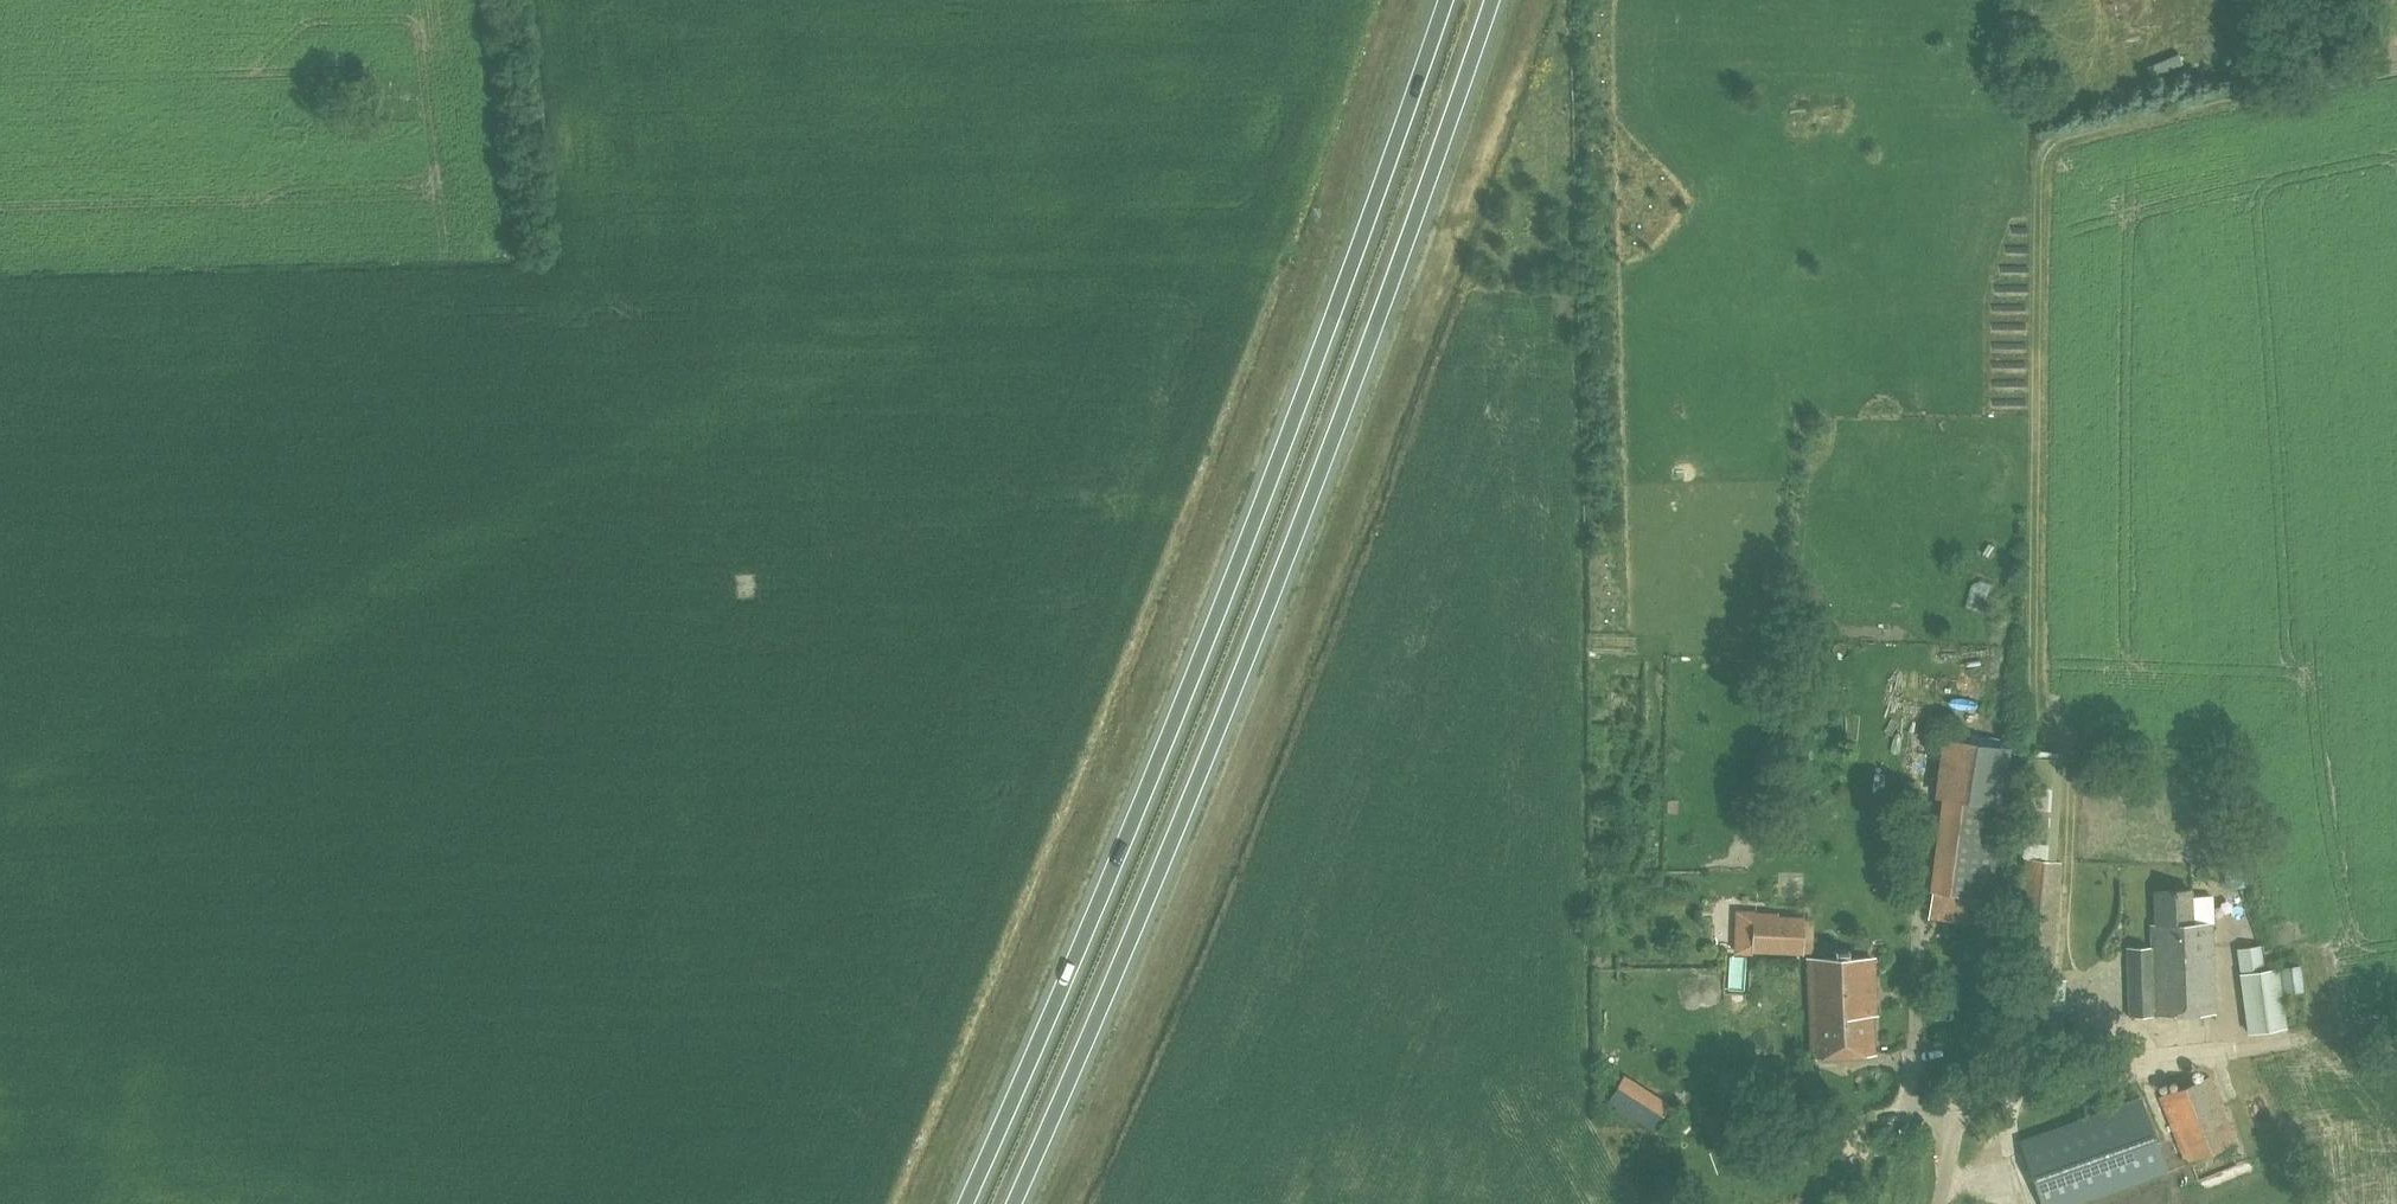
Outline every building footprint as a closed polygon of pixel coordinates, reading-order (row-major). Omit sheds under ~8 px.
[(1933,892),(1929,918),(1988,926),(1991,899),(2000,827),(2011,745),(1953,735),(1950,754),(1943,798),(1930,890),(1929,890),(1933,891),(1933,892)] [(2007,974),(2005,1063),(2060,1064),(2065,977),(2053,976),(2060,908),(2062,862),(2057,861),(2025,859),(2016,974),(2007,974)] [(2153,946),(2127,946),(2129,991),(2130,1016),(2215,1013),(2213,921),(2212,921),(2212,897),(2191,897),(2191,889),(2155,891),(2157,924),(2152,924),(2153,946)] [(1754,911),(1741,911),(1740,950),(1753,950),(1753,949),(1802,951),(1803,917),(1768,916),(1768,912),(1754,912),(1754,911)] [(2261,946),(2238,949),(2241,972),(2249,1032),(2286,1027),(2278,967),(2265,969),(2261,946)] [(1809,961),(1813,1056),(1874,1053),(1872,1013),(1876,1013),(1873,958),(1809,961)] [(2220,1074),(2168,1094),(2194,1164),(2246,1145),(2220,1074)] [(2141,1097),(2020,1140),(2043,1203),(2071,1203),(2167,1170),(2141,1097)]
